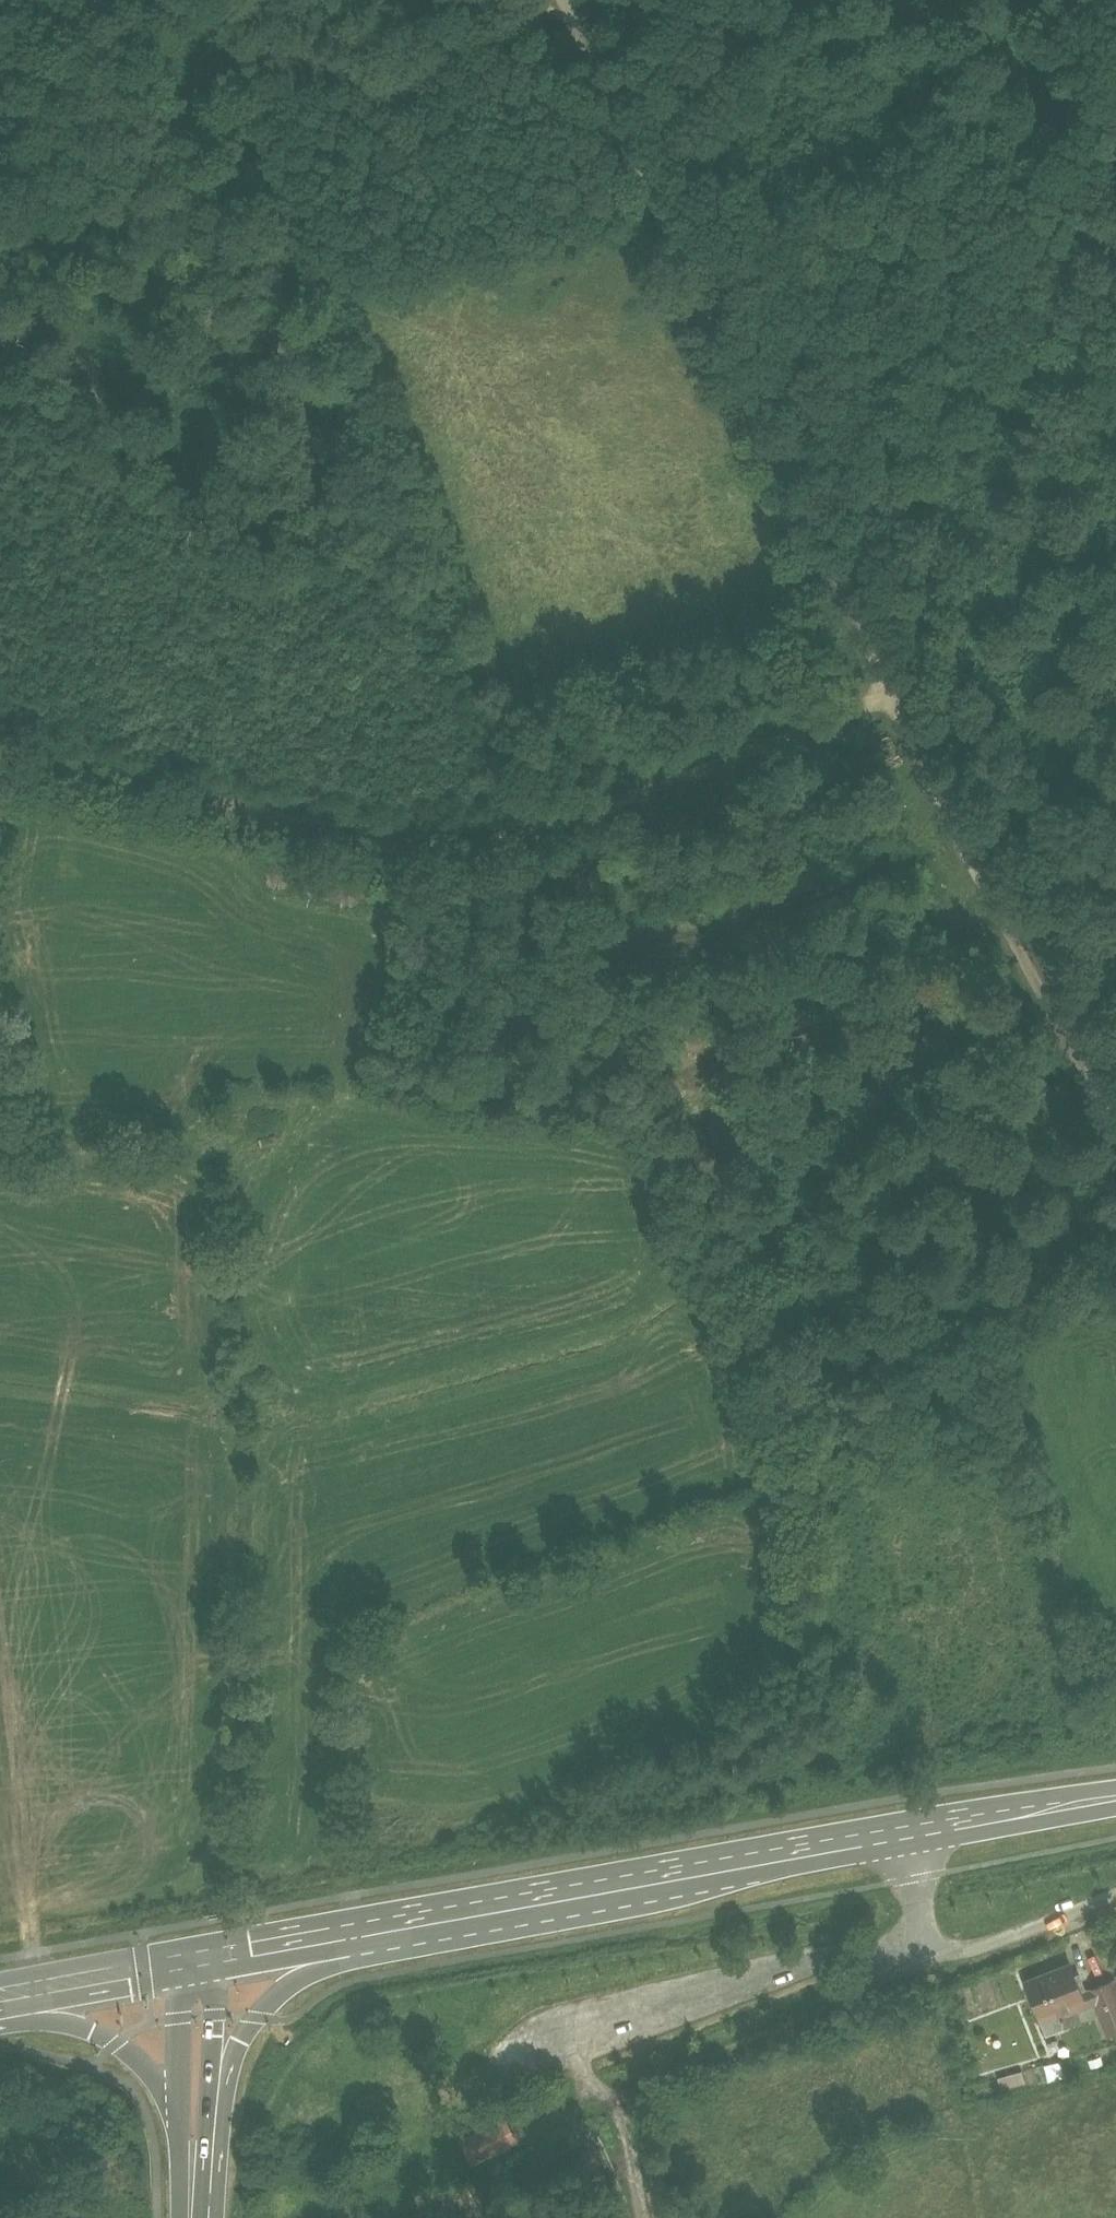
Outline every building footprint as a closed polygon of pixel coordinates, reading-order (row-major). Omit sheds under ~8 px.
[(1073,1966),(1027,1984),(1043,2026),(1089,2009),(1073,1966)] [(1092,1996),(1112,2050),(1115,2049),(1115,1987),(1092,1996)] [(475,2165),(525,2144),(513,2115),(463,2135),(475,2165)]
